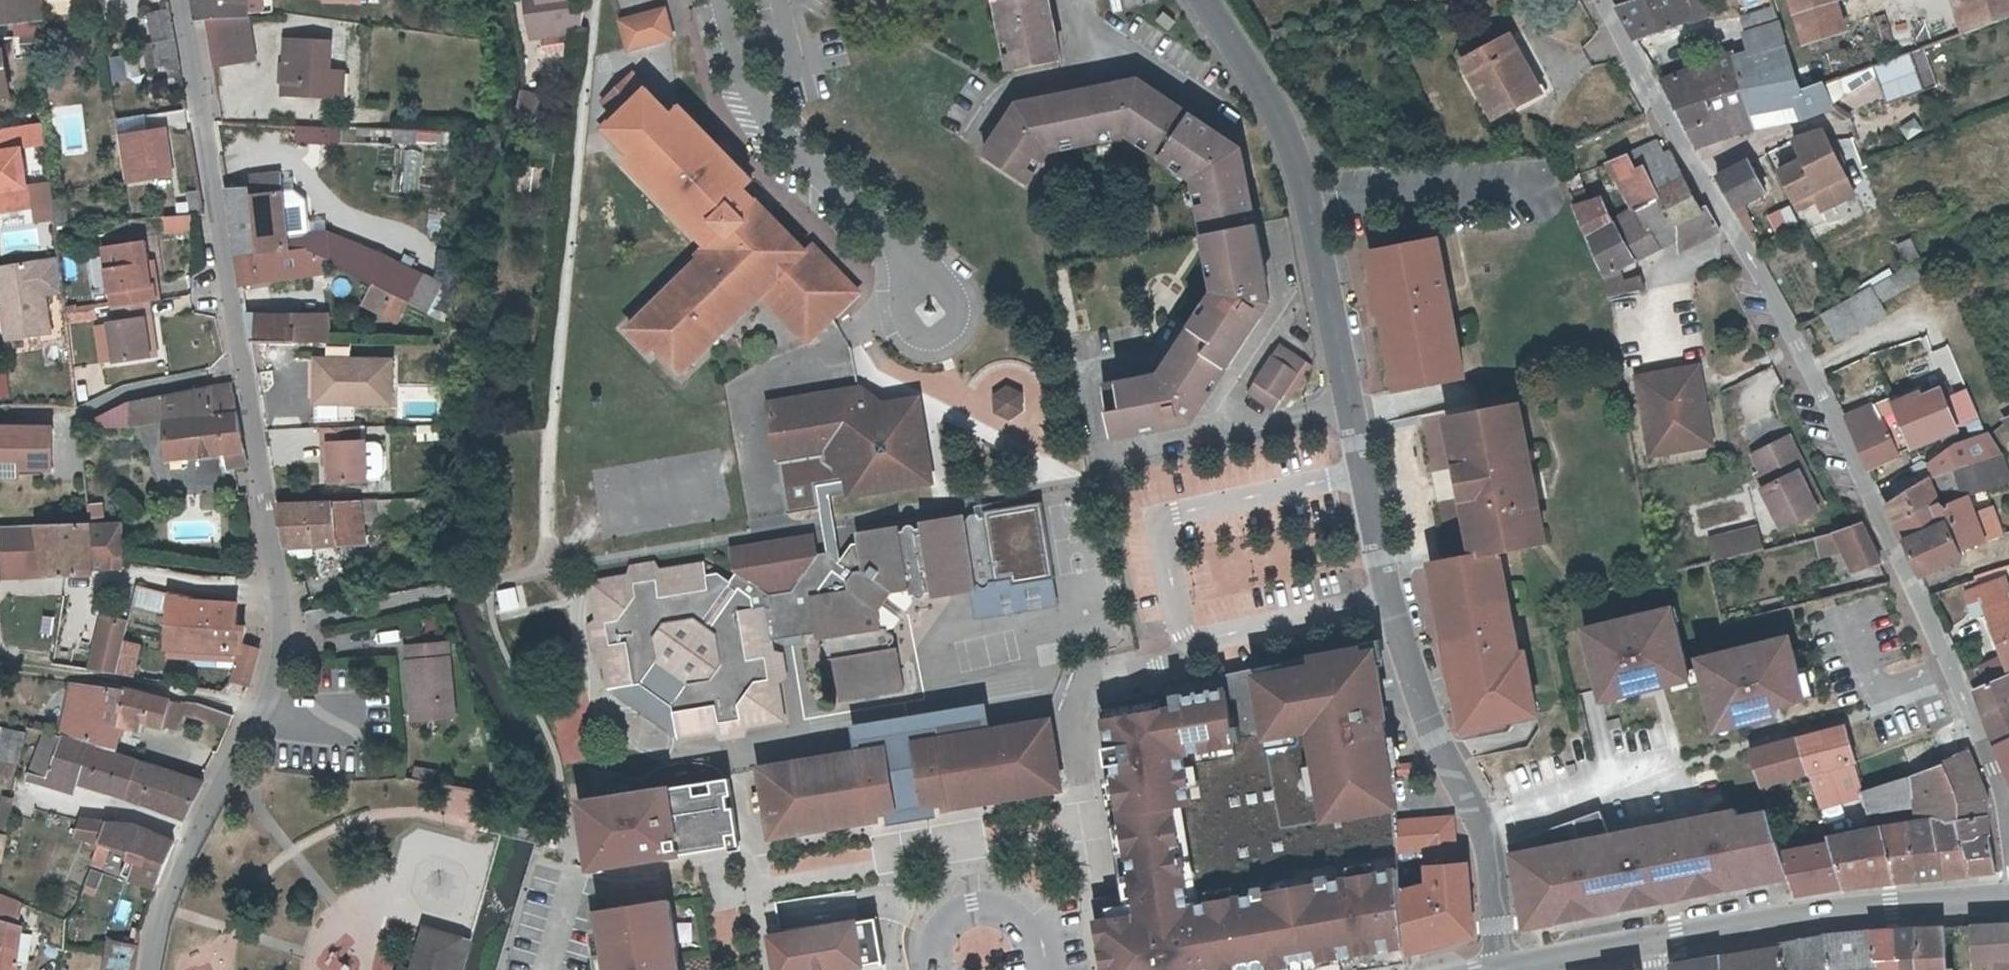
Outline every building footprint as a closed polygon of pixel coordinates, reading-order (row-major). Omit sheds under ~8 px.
[(46,19),(43,0),(0,0),(0,25),(46,19)] [(206,15),(245,10),(244,0),(196,0),(198,17),(206,15)] [(245,10),(245,9),(246,9),(247,9),(247,4),(261,2),(261,0),(244,0),(245,10)] [(584,32),(584,29),(586,5),(571,7),(570,0),(567,1),(567,0),(539,0),(540,5),(527,7),(531,41),(584,32)] [(1011,1),(1002,2),(1010,41),(1014,41),(1018,40),(1021,53),(1014,54),(1013,54),(1015,69),(1065,58),(1057,18),(1053,19),(1046,21),(1043,6),(1043,5),(1054,2),(1053,0),(1010,0),(1011,1)] [(1618,1),(1621,8),(1635,35),(1660,26),(1662,32),(1711,14),(1706,0),(1621,0),(1618,1)] [(1842,0),(1798,0),(1812,40),(1852,27),(1842,0)] [(2008,17),(2008,0),(1966,0),(1975,29),(1983,26),(2008,17)] [(1053,19),(1057,18),(1054,2),(1043,5),(1043,6),(1046,21),(1053,19)] [(1785,45),(1791,43),(1778,7),(1745,19),(1758,54),(1781,47),(1785,45)] [(145,42),(174,38),(170,8),(141,11),(145,42)] [(246,28),(248,57),(253,56),(246,9),(245,9),(245,10),(246,28)] [(209,33),(246,28),(245,10),(206,15),(209,33)] [(664,10),(621,22),(628,50),(672,38),(664,10)] [(1169,10),(1162,19),(1174,29),(1181,21),(1169,10)] [(248,57),(246,28),(209,33),(213,62),(248,57)] [(1468,60),(1499,116),(1539,94),(1519,60),(1525,55),(1514,35),(1468,60)] [(174,38),(145,42),(150,71),(179,68),(174,38)] [(1021,53),(1018,40),(1014,41),(1010,41),(1007,41),(1009,55),(1013,54),(1014,54),(1021,53)] [(313,80),(345,84),(346,72),(332,71),(334,43),(288,41),(287,75),(313,80)] [(1752,106),(1794,92),(1807,88),(1801,72),(1800,70),(1791,43),(1785,45),(1781,47),(1758,54),(1744,58),(1741,60),(1746,74),(1739,77),(1742,84),(1743,87),(1752,106)] [(1890,100),(1928,87),(1915,50),(1877,63),(1880,72),(1890,100)] [(110,79),(125,76),(121,53),(106,55),(110,79)] [(0,55),(0,100),(11,98),(5,54),(0,55)] [(36,57),(38,69),(53,66),(51,55),(36,57)] [(1727,115),(1752,106),(1743,87),(1742,84),(1739,77),(1746,74),(1741,60),(1740,59),(1739,55),(1720,62),(1724,75),(1726,82),(1701,91),(1713,119),(1689,128),(1698,146),(1721,137),(1734,132),(1727,115)] [(1724,75),(1720,62),(1693,71),(1701,91),(1726,82),(1724,75)] [(1827,81),(1836,102),(1848,94),(1849,86),(1854,90),(1880,72),(1877,63),(1827,81)] [(1701,91),(1693,71),(1665,81),(1689,128),(1713,119),(1701,91)] [(313,80),(287,75),(286,94),(345,97),(345,84),(313,80)] [(603,104),(617,118),(646,90),(632,76),(603,104)] [(1794,92),(1804,117),(1837,104),(1836,102),(1827,81),(1807,88),(1794,92)] [(1117,130),(1119,138),(1132,135),(1139,123),(1141,121),(1153,128),(1149,135),(1161,143),(1155,151),(1179,166),(1184,159),(1195,165),(1192,169),(1190,173),(1199,179),(1201,185),(1221,182),(1252,178),(1250,169),(1242,170),(1240,161),(1243,159),(1244,156),(1244,153),(1244,151),(1242,149),(1239,148),(1237,149),(1233,150),(1225,144),(1230,137),(1160,91),(1156,97),(1147,93),(1148,91),(1147,88),(1146,87),(1144,85),(1140,84),(1137,86),(1135,88),(1134,91),(1125,93),(1124,85),(1044,101),(1046,109),(1037,111),(1032,107),(1030,107),(1028,108),(1026,109),(1024,111),(1022,114),(1023,118),(1024,120),(1019,126),(1013,122),(989,157),(1031,186),(1040,173),(1036,169),(1033,168),(1032,167),(1039,157),(1032,152),(1035,148),(1039,143),(1053,151),(1066,149),(1065,139),(1068,139),(1069,139),(1078,137),(1080,146),(1105,141),(1104,132),(1117,130)] [(646,90),(617,118),(606,129),(649,172),(642,179),(679,217),(706,245),(698,254),(701,258),(627,330),(649,352),(654,346),(680,372),(687,365),(760,294),(766,288),(775,297),(812,336),(855,292),(848,285),(809,244),(802,251),(763,211),(735,182),(743,174),(693,123),(686,116),(678,124),(646,90)] [(1804,117),(1794,92),(1752,106),(1756,113),(1759,120),(1760,122),(1804,117)] [(165,128),(182,122),(175,105),(159,111),(165,128)] [(1760,122),(1759,120),(1756,113),(1752,106),(1727,115),(1734,132),(1760,122)] [(1139,123),(1132,135),(1144,143),(1141,147),(1153,155),(1155,151),(1161,143),(1149,135),(1153,128),(1141,121),(1139,123)] [(1830,124),(1800,134),(1809,154),(1787,165),(1807,203),(1825,194),(1830,204),(1863,187),(1830,124)] [(439,141),(438,125),(387,129),(388,145),(439,141)] [(23,150),(46,147),(44,126),(20,129),(23,150)] [(330,143),(331,129),(299,126),(298,144),(318,146),(319,142),(330,143)] [(34,210),(30,189),(28,189),(23,150),(20,129),(0,132),(0,215),(34,210)] [(1119,143),(1119,138),(1117,130),(1104,132),(1105,141),(1107,145),(1119,143)] [(1065,139),(1066,149),(1067,153),(1081,151),(1080,146),(1078,137),(1069,139),(1068,139),(1065,139)] [(1660,141),(1611,164),(1620,182),(1626,180),(1640,210),(1668,197),(1679,219),(1703,207),(1673,150),(1667,153),(1660,141)] [(1036,169),(1040,173),(1043,175),(1051,164),(1047,162),(1053,151),(1039,143),(1035,148),(1032,152),(1039,157),(1032,167),(1033,168),(1036,169)] [(401,188),(418,188),(418,148),(401,148),(401,188)] [(1184,159),(1179,166),(1177,171),(1187,177),(1190,173),(1192,169),(1195,165),(1184,159)] [(1755,159),(1721,173),(1725,181),(1738,204),(1770,190),(1755,159)] [(281,171),(247,174),(249,183),(259,252),(312,255),(327,262),(373,284),(406,300),(408,301),(417,281),(324,235),(289,232),(281,171)] [(1221,182),(1201,185),(1202,193),(1212,192),(1214,205),(1205,206),(1210,234),(1261,224),(1252,178),(1221,182)] [(249,183),(226,186),(242,285),(327,274),(327,262),(312,255),(259,252),(249,183)] [(1573,194),(1590,234),(1616,221),(1604,196),(1593,201),(1586,188),(1573,194)] [(197,191),(167,189),(166,207),(196,208),(197,191)] [(1212,192),(1202,193),(1200,194),(1202,207),(1205,206),(1214,205),(1212,192)] [(1641,258),(1682,236),(1679,219),(1668,197),(1640,210),(1622,218),(1641,258)] [(1684,246),(1684,247),(1724,227),(1710,203),(1703,207),(1679,219),(1682,236),(1684,246)] [(164,217),(165,233),(190,230),(189,215),(164,217)] [(1641,258),(1622,218),(1616,221),(1590,234),(1601,261),(1605,271),(1611,295),(1612,295),(1613,299),(1645,290),(1645,287),(1629,292),(1625,278),(1621,270),(1641,258)] [(1149,433),(1164,430),(1178,427),(1176,419),(1186,418),(1188,419),(1190,421),(1193,421),(1196,419),(1198,417),(1198,413),(1197,410),(1203,401),(1210,405),(1217,394),(1225,381),(1266,319),(1259,314),(1264,307),(1267,307),(1270,305),(1272,302),(1272,299),(1270,296),(1268,294),(1266,284),(1273,283),(1261,224),(1210,234),(1217,264),(1220,278),(1223,293),(1215,304),(1207,317),(1167,377),(1110,388),(1120,438),(1149,433)] [(1902,263),(1918,257),(1911,236),(1895,241),(1902,263)] [(1440,238),(1428,240),(1431,252),(1442,249),(1440,238)] [(1431,252),(1428,240),(1373,250),(1397,377),(1409,374),(1411,386),(1463,376),(1466,376),(1442,249),(1431,252)] [(150,284),(146,262),(143,242),(101,248),(111,308),(112,308),(148,302),(158,301),(155,283),(150,284)] [(150,284),(155,283),(152,261),(146,262),(150,284)] [(57,262),(40,264),(45,293),(60,291),(57,262)] [(2,313),(7,343),(51,335),(45,298),(45,293),(40,264),(0,270),(0,298),(2,313)] [(1925,283),(1918,269),(1902,276),(1851,301),(1826,314),(1840,340),(1888,315),(1883,302),(1925,283)] [(1629,292),(1645,287),(1651,285),(1648,272),(1625,278),(1629,292)] [(397,319),(406,300),(373,284),(364,303),(397,319)] [(775,297),(766,288),(760,294),(807,340),(812,336),(775,297)] [(99,301),(64,307),(66,322),(101,317),(99,301)] [(1207,317),(1215,304),(1211,301),(1202,314),(1207,317)] [(148,302),(112,308),(115,324),(108,324),(115,363),(156,357),(153,334),(146,336),(144,321),(151,319),(148,302)] [(247,317),(251,342),(326,342),(329,342),(327,316),(247,317)] [(146,336),(153,334),(151,319),(144,321),(146,336)] [(350,342),(329,342),(326,342),(326,359),(350,359),(350,342)] [(1290,395),(1312,362),(1287,344),(1254,394),(1280,411),(1290,395)] [(350,359),(326,359),(314,358),(315,400),(354,400),(392,400),(392,358),(350,359)] [(1378,360),(1363,361),(1367,391),(1382,389),(1378,360)] [(1290,395),(1296,400),(1318,366),(1312,362),(1290,395)] [(1705,363),(1684,365),(1685,375),(1693,383),(1706,381),(1705,363)] [(1685,375),(1684,365),(1672,367),(1676,396),(1682,443),(1713,440),(1706,381),(1693,383),(1685,375)] [(1674,444),(1663,367),(1658,368),(1645,369),(1647,388),(1653,446),(1674,444)] [(1676,396),(1672,367),(1663,367),(1674,444),(1682,443),(1676,396)] [(1399,388),(1411,386),(1409,374),(1397,377),(1399,388)] [(1225,381),(1217,394),(1221,396),(1229,383),(1225,381)] [(232,384),(228,384),(162,395),(166,458),(221,454),(223,469),(243,465),(246,465),(232,384)] [(1922,389),(1849,417),(1871,465),(1938,436),(1936,432),(1958,425),(1946,396),(1927,403),(1922,389)] [(888,410),(887,409),(885,408),(882,406),(878,403),(874,400),(870,397),(866,394),(862,392),(772,407),(781,466),(827,458),(828,464),(852,480),(855,496),(934,484),(933,479),(932,475),(932,470),(931,465),(930,462),(929,458),(927,453),(926,448),(924,445),(922,441),(919,436),(916,433),(914,430),(910,427),(906,423),(903,421),(899,419),(896,416),(892,413),(888,410)] [(999,400),(1001,415),(1014,421),(1026,412),(1025,398),(1012,392),(999,400)] [(921,404),(887,409),(888,410),(892,413),(896,416),(899,419),(903,421),(906,423),(910,427),(914,430),(916,433),(919,436),(922,441),(924,445),(926,448),(927,453),(929,458),(930,462),(931,465),(932,470),(921,404)] [(1510,421),(1523,419),(1520,404),(1511,406),(1507,406),(1510,421)] [(1507,406),(1483,411),(1448,417),(1449,420),(1458,467),(1463,466),(1466,483),(1469,495),(1463,496),(1474,555),(1498,551),(1531,545),(1532,544),(1530,531),(1543,529),(1523,419),(1510,421),(1507,406)] [(328,440),(329,460),(329,479),(365,478),(365,475),(365,440),(365,438),(359,438),(359,423),(337,423),(322,424),(323,440),(328,440)] [(39,471),(51,471),(51,429),(0,428),(0,468),(20,468),(20,471),(39,471)] [(1997,440),(1991,431),(1960,443),(1932,461),(1939,475),(2002,449),(1997,440)] [(1800,473),(1808,468),(1792,437),(1754,457),(1771,487),(1764,491),(1784,530),(1820,512),(1800,473)] [(376,440),(365,440),(365,475),(376,475),(382,467),(382,449),(376,440)] [(1939,475),(1952,501),(1949,502),(1948,503),(1938,507),(1897,523),(1904,539),(1913,557),(1922,576),(1965,558),(1962,551),(2004,535),(1988,488),(2008,480),(2008,471),(2002,449),(1939,475)] [(1463,466),(1458,467),(1463,496),(1469,495),(1466,483),(1463,466)] [(0,468),(0,478),(19,478),(19,476),(38,477),(39,471),(20,471),(20,468),(0,468)] [(1800,473),(1820,512),(1828,507),(1808,468),(1800,473)] [(1936,477),(1888,503),(1897,523),(1938,507),(1948,503),(1936,477)] [(431,497),(377,498),(377,501),(378,515),(432,512),(431,497)] [(377,501),(377,498),(360,499),(360,503),(277,504),(285,546),(288,546),(288,557),(292,558),(311,557),(314,554),(313,545),(315,545),(368,542),(364,521),(378,521),(378,515),(377,501)] [(909,594),(914,593),(916,596),(919,598),(923,598),(925,595),(926,591),(931,591),(938,596),(980,589),(978,582),(983,582),(985,585),(988,586),(991,586),(994,583),(994,580),(1001,579),(998,561),(1033,556),(1034,564),(1052,561),(1043,511),(1026,514),(1027,522),(992,527),(989,512),(985,513),(983,511),(981,509),(978,509),(975,510),(973,513),(972,515),(967,516),(966,510),(926,517),(921,524),(920,525),(915,525),(913,523),(911,521),(908,521),(905,521),(903,523),(902,525),(902,527),(898,528),(898,522),(856,529),(859,540),(850,541),(838,558),(842,562),(837,569),(832,566),(819,586),(820,594),(809,595),(816,632),(824,636),(824,640),(821,643),(819,646),(820,649),(823,652),(827,653),(827,659),(834,657),(841,698),(863,694),(868,686),(869,684),(873,684),(882,691),(904,687),(898,651),(891,646),(889,640),(892,640),(894,638),(895,635),(893,631),(890,630),(887,629),(886,623),(883,624),(880,625),(880,624),(878,611),(877,608),(881,603),(887,598),(892,593),(908,590),(909,594)] [(122,568),(121,525),(0,527),(1,577),(89,575),(89,569),(122,568)] [(1867,526),(1858,528),(1839,533),(1857,570),(1884,564),(1867,526)] [(1530,531),(1532,544),(1545,542),(1543,529),(1530,531)] [(1758,531),(1733,538),(1738,558),(1763,552),(1758,531)] [(1738,558),(1733,538),(1714,543),(1719,563),(1731,560),(1738,558)] [(1445,641),(1454,640),(1458,659),(1454,659),(1455,666),(1458,665),(1463,688),(1463,690),(1455,692),(1461,728),(1493,722),(1504,720),(1535,714),(1523,652),(1517,653),(1498,551),(1474,555),(1455,559),(1443,561),(1445,572),(1433,574),(1445,641)] [(842,562),(838,558),(835,557),(829,565),(832,566),(837,569),(842,562)] [(739,717),(740,724),(783,717),(776,677),(769,677),(765,655),(772,655),(764,604),(752,606),(750,593),(738,585),(736,588),(728,582),(730,579),(718,570),(707,572),(704,560),(654,568),(655,575),(633,579),(632,572),(590,580),(596,621),(604,619),(607,638),(607,642),(600,643),(607,686),(638,681),(655,657),(652,636),(661,621),(694,616),(716,631),(717,639),(721,660),(710,676),(696,679),(687,680),(671,703),(677,734),(718,728),(718,727),(717,721),(739,717)] [(655,575),(654,568),(653,561),(631,564),(632,572),(633,579),(655,575)] [(1433,574),(1445,572),(1443,561),(1431,563),(1433,574)] [(2001,581),(1973,595),(1984,617),(2004,659),(1968,674),(1975,690),(2008,675),(2008,597),(2001,581)] [(497,615),(527,608),(520,583),(491,591),(497,615)] [(1224,597),(1224,584),(1190,586),(1191,598),(1224,597)] [(886,623),(887,629),(896,617),(899,619),(906,612),(902,609),(914,593),(909,594),(908,590),(892,593),(887,598),(881,603),(877,608),(878,611),(880,624),(880,625),(883,624),(886,623)] [(1984,617),(1973,595),(1960,601),(1968,618),(1984,617)] [(191,601),(170,596),(166,649),(244,655),(241,664),(235,681),(243,684),(255,652),(246,650),(246,631),(236,630),(236,606),(192,605),(191,601)] [(1676,603),(1658,607),(1661,620),(1674,617),(1679,616),(1676,603)] [(1658,607),(1582,626),(1597,686),(1628,679),(1631,690),(1673,680),(1671,672),(1687,668),(1674,617),(1661,620),(1658,607)] [(652,636),(655,657),(687,680),(696,679),(710,676),(721,660),(717,639),(716,631),(694,616),(661,621),(652,636)] [(111,617),(104,644),(120,648),(128,621),(111,617)] [(604,619),(596,621),(587,622),(591,644),(600,643),(607,642),(607,638),(604,619)] [(1790,634),(1698,657),(1713,718),(1744,711),(1747,722),(1779,714),(1777,703),(1805,695),(1790,634)] [(410,680),(416,680),(418,716),(454,713),(449,640),(408,643),(410,680)] [(1445,641),(1455,692),(1463,690),(1463,688),(1458,665),(1455,666),(1454,659),(1458,659),(1454,640),(1445,641)] [(1099,702),(1126,890),(1092,896),(1105,969),(1294,969),(1402,952),(1397,888),(1394,848),(1392,820),(1379,642),(1099,702)] [(120,648),(104,644),(97,670),(113,674),(120,648)] [(244,655),(166,649),(165,657),(241,664),(244,655)] [(769,677),(776,677),(784,676),(780,653),(772,655),(765,655),(769,677)] [(1687,668),(1671,672),(1674,680),(1689,677),(1687,668)] [(1975,690),(1998,742),(2008,737),(2008,675),(1975,690)] [(1628,679),(1598,687),(1600,698),(1631,691),(1631,690),(1628,679)] [(83,739),(97,686),(71,683),(61,733),(83,739)] [(868,686),(863,694),(868,704),(881,702),(882,691),(873,684),(869,684),(868,686)] [(97,686),(83,739),(114,748),(120,718),(161,728),(168,700),(122,690),(97,686)] [(184,703),(168,700),(161,728),(177,732),(184,703)] [(197,719),(222,727),(227,713),(202,706),(197,719)] [(1747,722),(1744,711),(1713,718),(1716,730),(1747,722)] [(718,727),(718,728),(720,736),(742,732),(740,724),(739,717),(717,721),(718,727)] [(916,740),(926,802),(945,798),(942,778),(975,773),(978,793),(1054,781),(1048,746),(1056,745),(1051,718),(916,740)] [(806,812),(809,827),(1055,787),(1054,781),(978,793),(975,773),(942,778),(945,798),(926,802),(916,740),(912,719),(881,723),(884,744),(895,807),(875,810),(874,801),(806,812)] [(1847,722),(1804,736),(1814,770),(1839,762),(1846,786),(1864,781),(1856,756),(1847,722)] [(19,762),(21,729),(0,728),(0,761),(19,762)] [(27,729),(18,781),(46,787),(60,738),(27,728),(27,729)] [(1814,770),(1804,736),(1753,752),(1764,786),(1814,770)] [(1998,742),(1995,743),(2008,775),(2008,737),(1998,742)] [(131,772),(135,760),(60,738),(46,787),(74,793),(77,782),(123,795),(130,773),(131,772)] [(884,744),(759,765),(771,834),(809,827),(806,812),(874,801),(875,810),(895,807),(893,798),(884,744)] [(1952,790),(1956,802),(1985,799),(1988,799),(1970,751),(1962,754),(1942,761),(1952,790)] [(202,781),(135,760),(131,772),(130,773),(123,795),(183,816),(202,781)] [(1934,794),(1952,790),(1942,761),(1924,767),(1927,774),(1934,794)] [(1927,774),(1924,767),(1907,773),(1916,798),(1934,794),(1927,774)] [(505,787),(507,772),(495,770),(493,785),(505,787)] [(1916,798),(1907,773),(1865,787),(1871,812),(1879,810),(1906,806),(1919,804),(1916,798)] [(577,811),(579,820),(585,819),(587,834),(592,833),(593,850),(594,855),(596,857),(602,862),(608,862),(624,856),(636,858),(636,853),(665,848),(677,846),(677,850),(682,851),(686,850),(691,849),(695,848),(704,845),(710,843),(719,843),(728,842),(733,839),(736,837),(738,836),(738,834),(732,825),(728,819),(727,816),(726,810),(728,809),(729,807),(730,804),(731,798),(730,793),(726,787),(720,782),(712,780),(696,785),(683,785),(671,787),(654,793),(651,794),(651,791),(650,791),(580,800),(577,811)] [(765,807),(762,789),(751,790),(754,809),(765,807)] [(10,795),(0,794),(0,826),(6,827),(10,795)] [(1959,817),(1988,815),(1985,799),(1956,802),(1959,817)] [(1642,906),(1794,880),(1771,809),(1743,815),(1742,807),(1713,813),(1714,820),(1682,827),(1680,819),(1613,832),(1604,808),(1512,841),(1529,925),(1553,921),(1642,906)] [(1959,817),(1974,874),(2002,871),(1988,815),(1959,817)] [(1392,820),(1394,848),(1427,845),(1428,859),(1456,856),(1452,816),(1392,820)] [(1974,874),(1959,817),(1935,820),(1947,876),(1974,874)] [(103,824),(104,820),(80,818),(75,833),(98,841),(100,832),(103,824)] [(100,832),(98,841),(138,855),(130,877),(154,886),(173,840),(130,823),(104,820),(103,824),(100,832)] [(1947,876),(1935,820),(1909,822),(1920,879),(1921,879),(1947,876)] [(1883,827),(1896,882),(1920,879),(1909,822),(1883,827)] [(399,831),(395,850),(405,853),(412,826),(400,823),(399,831)] [(1896,882),(1883,827),(1833,837),(1835,841),(1849,887),(1896,882)] [(1849,887),(1835,841),(1786,853),(1797,887),(1799,895),(1824,891),(1849,887)] [(405,853),(395,850),(384,898),(384,899),(445,912),(453,876),(403,865),(405,853)] [(1456,856),(1428,859),(1429,865),(1457,862),(1456,856)] [(1454,868),(1468,868),(1468,861),(1457,862),(1429,865),(1430,884),(1397,888),(1402,952),(1474,932),(1470,886),(1469,886),(1456,887),(1454,869),(1454,868)] [(1470,886),(1468,868),(1454,868),(1454,869),(1456,887),(1469,886),(1470,886)] [(461,916),(474,919),(479,899),(483,883),(470,880),(461,916)] [(19,927),(30,930),(34,904),(0,891),(0,969),(14,969),(19,927)] [(598,909),(608,969),(681,969),(670,896),(598,909)] [(751,936),(754,949),(755,952),(758,969),(831,969),(865,964),(865,962),(884,958),(882,946),(878,922),(876,915),(776,932),(751,936)] [(2005,921),(2000,921),(1995,921),(1979,922),(1974,922),(1977,966),(1999,959),(1999,969),(2008,969),(2008,921),(2005,921)] [(470,935),(423,923),(412,965),(420,967),(419,969),(460,969),(470,935)] [(1943,924),(1914,925),(1917,951),(1919,969),(1950,969),(1949,964),(1945,964),(1943,924)] [(1917,951),(1914,925),(1893,926),(1899,969),(1919,969),(1917,951)] [(1893,926),(1870,927),(1878,969),(1899,969),(1893,926)] [(1875,956),(1870,927),(1854,928),(1839,930),(1824,932),(1831,969),(1877,969),(1875,956)] [(1816,969),(1820,969),(1831,969),(1824,932),(1806,935),(1816,969)] [(1806,935),(1779,940),(1779,943),(1779,961),(1780,969),(1776,969),(1816,969),(1806,935)] [(141,946),(114,940),(108,969),(136,969),(141,946)] [(1776,969),(1780,969),(1779,961),(1779,943),(1720,953),(1721,969),(1776,969)] [(1720,953),(1670,961),(1671,969),(1721,969),(1720,953)] [(412,965),(398,961),(395,969),(410,969),(412,965)]
